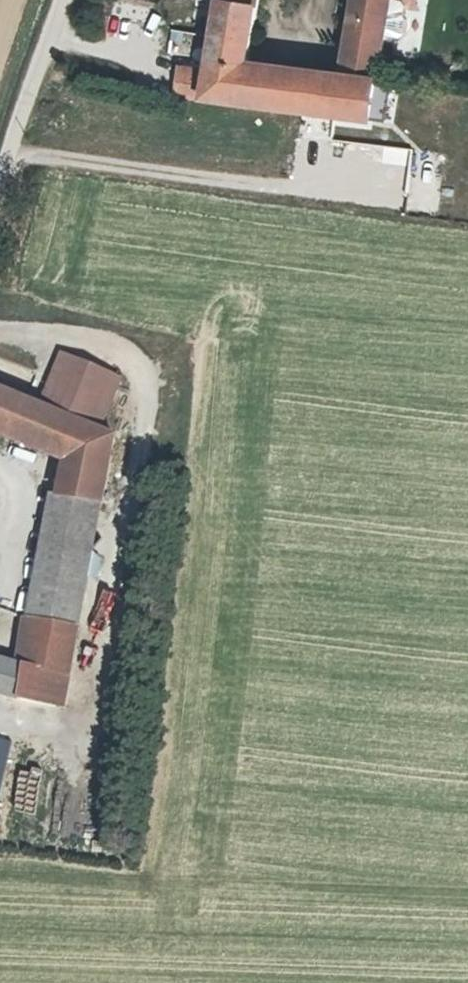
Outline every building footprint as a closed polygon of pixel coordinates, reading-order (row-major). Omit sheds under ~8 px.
[(213,55),(252,61),(263,0),(224,0),(213,55)] [(344,72),(376,76),(392,0),(356,0),(344,72)] [(205,97),(301,107),(307,67),(252,61),(213,55),(211,61),(205,97)] [(205,97),(211,61),(182,59),(175,93),(205,97)] [(344,72),(307,67),(301,107),(369,116),(376,76),(344,72)] [(61,354),(39,403),(67,412),(85,419),(102,424),(120,378),(61,354)] [(57,449),(67,412),(39,403),(0,388),(0,432),(57,449)] [(57,449),(77,455),(85,419),(67,412),(57,449)] [(129,434),(102,424),(85,419),(77,455),(68,492),(60,490),(51,529),(103,543),(129,434)] [(51,529),(32,621),(81,632),(103,543),(51,529)] [(81,632),(32,621),(22,655),(0,648),(0,688),(1,688),(64,705),(81,632)] [(18,742),(0,737),(0,821),(18,742)]
